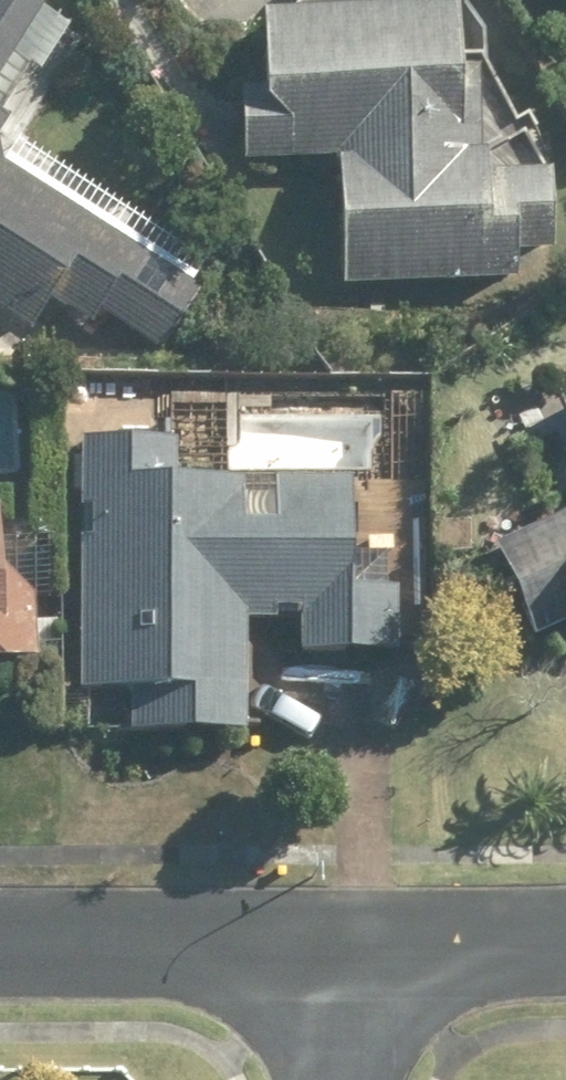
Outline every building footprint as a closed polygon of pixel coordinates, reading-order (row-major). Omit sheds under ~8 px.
[(159,359),(217,263),(5,136),(69,30),(20,0),(0,0),(0,318),(26,334),(42,307),(93,337),(101,324),(159,359)] [(446,19),(246,20),(246,97),(233,97),(233,169),(323,169),(324,290),(547,289),(546,140),(447,141),(446,19)] [(543,410),(565,473),(565,401),(543,410)] [(292,661),(393,663),(395,594),(340,593),(343,484),(169,480),(170,439),(71,437),(65,703),(111,705),(110,744),(244,747),(246,629),(292,629),(292,661)] [(481,541),(520,645),(565,628),(565,509),(481,541)] [(29,669),(23,585),(0,586),(0,671),(29,669)]
